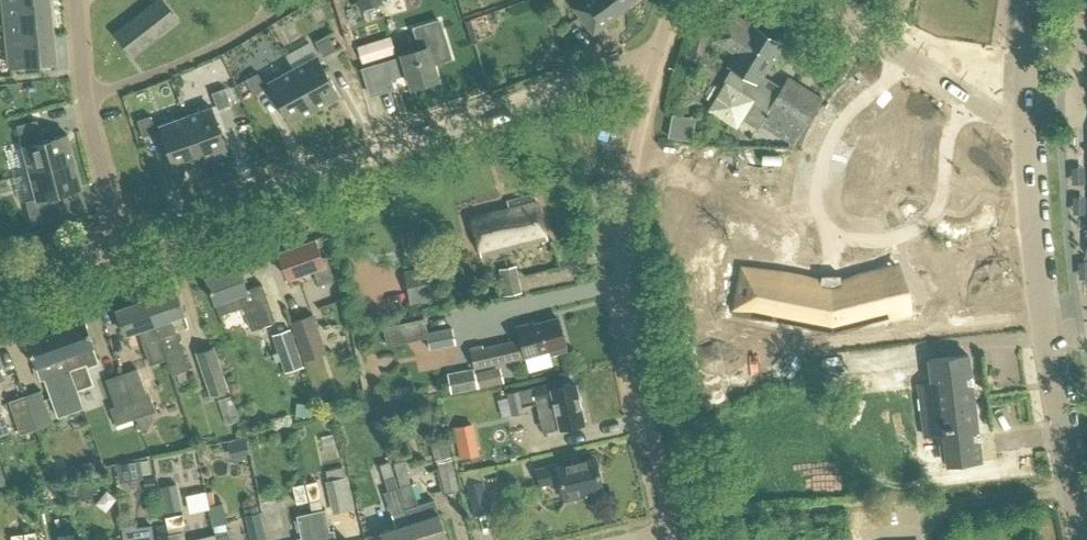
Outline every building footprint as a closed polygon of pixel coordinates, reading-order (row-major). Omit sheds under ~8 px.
[(3,5),(7,35),(52,30),(49,0),(3,5)] [(135,28),(149,20),(144,10),(150,7),(146,0),(120,0),(135,28)] [(190,18),(176,0),(130,37),(144,54),(190,18)] [(573,7),(593,33),(618,14),(617,12),(633,0),(582,0),(573,7)] [(934,29),(997,41),(1001,21),(938,10),(934,29)] [(733,68),(707,110),(736,128),(745,115),(793,144),(821,99),(810,92),(787,78),(782,85),(777,95),(765,88),(770,80),(762,75),(773,58),(771,56),(780,43),(753,26),(749,30),(739,24),(728,17),(713,39),(736,53),(728,65),(733,68)] [(403,56),(364,68),(372,93),(392,87),(390,77),(408,72),(412,86),(437,78),(432,63),(451,57),(440,20),(415,28),(421,49),(402,54),(403,56)] [(52,30),(7,35),(10,66),(55,62),(52,30)] [(327,35),(314,41),(323,56),(335,50),(327,35)] [(697,51),(687,49),(684,59),(695,61),(697,51)] [(316,55),(292,68),(315,109),(339,96),(316,55)] [(292,68),(268,82),(290,123),(315,109),(292,68)] [(245,79),(253,95),(265,88),(257,73),(245,79)] [(212,93),(217,109),(230,104),(225,88),(212,93)] [(227,151),(211,107),(185,116),(201,160),(227,151)] [(150,115),(137,119),(142,136),(156,131),(150,115)] [(201,160),(185,116),(159,125),(175,169),(201,160)] [(29,172),(74,161),(67,134),(42,141),(37,119),(17,125),(29,172)] [(861,163),(867,188),(934,174),(929,149),(861,163)] [(81,187),(74,161),(29,172),(36,199),(35,198),(26,201),(32,223),(61,216),(56,194),(81,187)] [(720,188),(694,189),(697,248),(723,247),(720,188)] [(506,201),(508,208),(470,218),(480,256),(546,238),(534,194),(506,201)] [(315,238),(278,251),(287,277),(313,268),(319,285),(334,279),(326,256),(322,257),(315,238)] [(206,277),(215,302),(220,317),(244,308),(252,331),(276,322),(262,284),(247,289),(238,265),(206,277)] [(516,265),(493,269),(498,297),(521,293),(516,265)] [(403,272),(411,303),(434,298),(427,266),(403,272)] [(736,295),(732,314),(752,317),(753,312),(802,321),(801,326),(831,332),(853,327),(851,321),(889,312),(879,272),(831,284),(830,285),(829,285),(760,272),(755,299),(736,295)] [(167,359),(172,374),(190,368),(172,317),(184,313),(175,288),(145,298),(167,359)] [(151,365),(167,359),(145,298),(116,309),(125,334),(139,329),(151,365)] [(533,322),(516,326),(519,340),(471,350),(474,367),(524,357),(565,345),(557,317),(534,324),(533,322)] [(291,327),(304,366),(326,359),(314,319),(291,327)] [(56,330),(76,390),(92,384),(86,366),(99,362),(85,320),(56,330)] [(450,327),(424,333),(428,349),(454,343),(450,327)] [(42,378),(56,417),(82,408),(76,390),(56,330),(26,341),(39,379),(42,378)] [(302,372),(289,334),(272,340),(286,378),(302,372)] [(214,346),(196,352),(211,394),(229,388),(214,346)] [(349,352),(341,356),(344,362),(351,357),(349,352)] [(932,382),(919,384),(925,437),(944,434),(948,465),(980,461),(967,354),(930,358),(932,382)] [(497,366),(471,371),(475,387),(500,382),(497,366)] [(471,367),(443,373),(447,393),(475,388),(471,371),(471,367)] [(137,368),(122,373),(136,417),(155,410),(150,393),(147,394),(137,368)] [(136,417),(122,373),(106,379),(115,405),(110,407),(116,424),(136,417)] [(532,386),(507,393),(512,416),(525,413),(523,404),(538,401),(545,431),(584,422),(575,383),(556,388),(555,381),(532,386)] [(41,389),(25,395),(37,427),(52,421),(41,389)] [(37,427),(25,395),(9,400),(21,433),(37,427)] [(471,422),(452,426),(459,458),(478,453),(471,422)] [(449,428),(432,432),(437,454),(453,451),(449,428)] [(451,458),(437,462),(445,492),(458,488),(451,458)] [(602,487),(595,458),(558,467),(557,463),(535,468),(539,485),(560,480),(564,499),(585,495),(584,492),(602,487)] [(117,481),(140,477),(137,460),(114,463),(117,481)] [(379,532),(382,539),(413,539),(397,487),(390,462),(379,466),(387,491),(384,492),(395,526),(379,532)] [(919,468),(921,483),(935,482),(933,466),(919,468)] [(484,472),(466,476),(474,508),(492,504),(484,472)] [(346,475),(324,479),(327,492),(349,487),(346,475)] [(71,481),(72,500),(90,499),(89,480),(71,481)] [(178,480),(162,484),(167,509),(183,506),(178,480)] [(315,539),(336,539),(334,529),(329,530),(325,508),(322,509),(320,498),(317,480),(306,483),(309,500),(312,511),(309,512),(315,539)] [(397,487),(413,539),(439,539),(447,537),(438,512),(433,499),(417,504),(410,483),(397,487)] [(305,501),(301,484),(290,486),(294,504),(305,501)] [(208,504),(212,525),(226,522),(222,502),(208,504)] [(259,511),(245,514),(251,539),(267,539),(259,511)] [(184,523),(181,512),(164,515),(167,527),(168,534),(183,531),(181,523),(184,523)] [(309,512),(296,517),(301,539),(298,539),(315,539),(309,512)] [(888,525),(890,539),(906,539),(904,522),(888,525)] [(38,525),(26,527),(28,539),(40,539),(38,525)] [(155,525),(155,536),(164,535),(163,525),(155,525)] [(150,529),(121,533),(121,539),(152,539),(150,529)] [(184,531),(183,531),(168,534),(167,534),(169,539),(186,539),(184,531)] [(216,539),(230,539),(228,531),(215,534),(216,539)]
